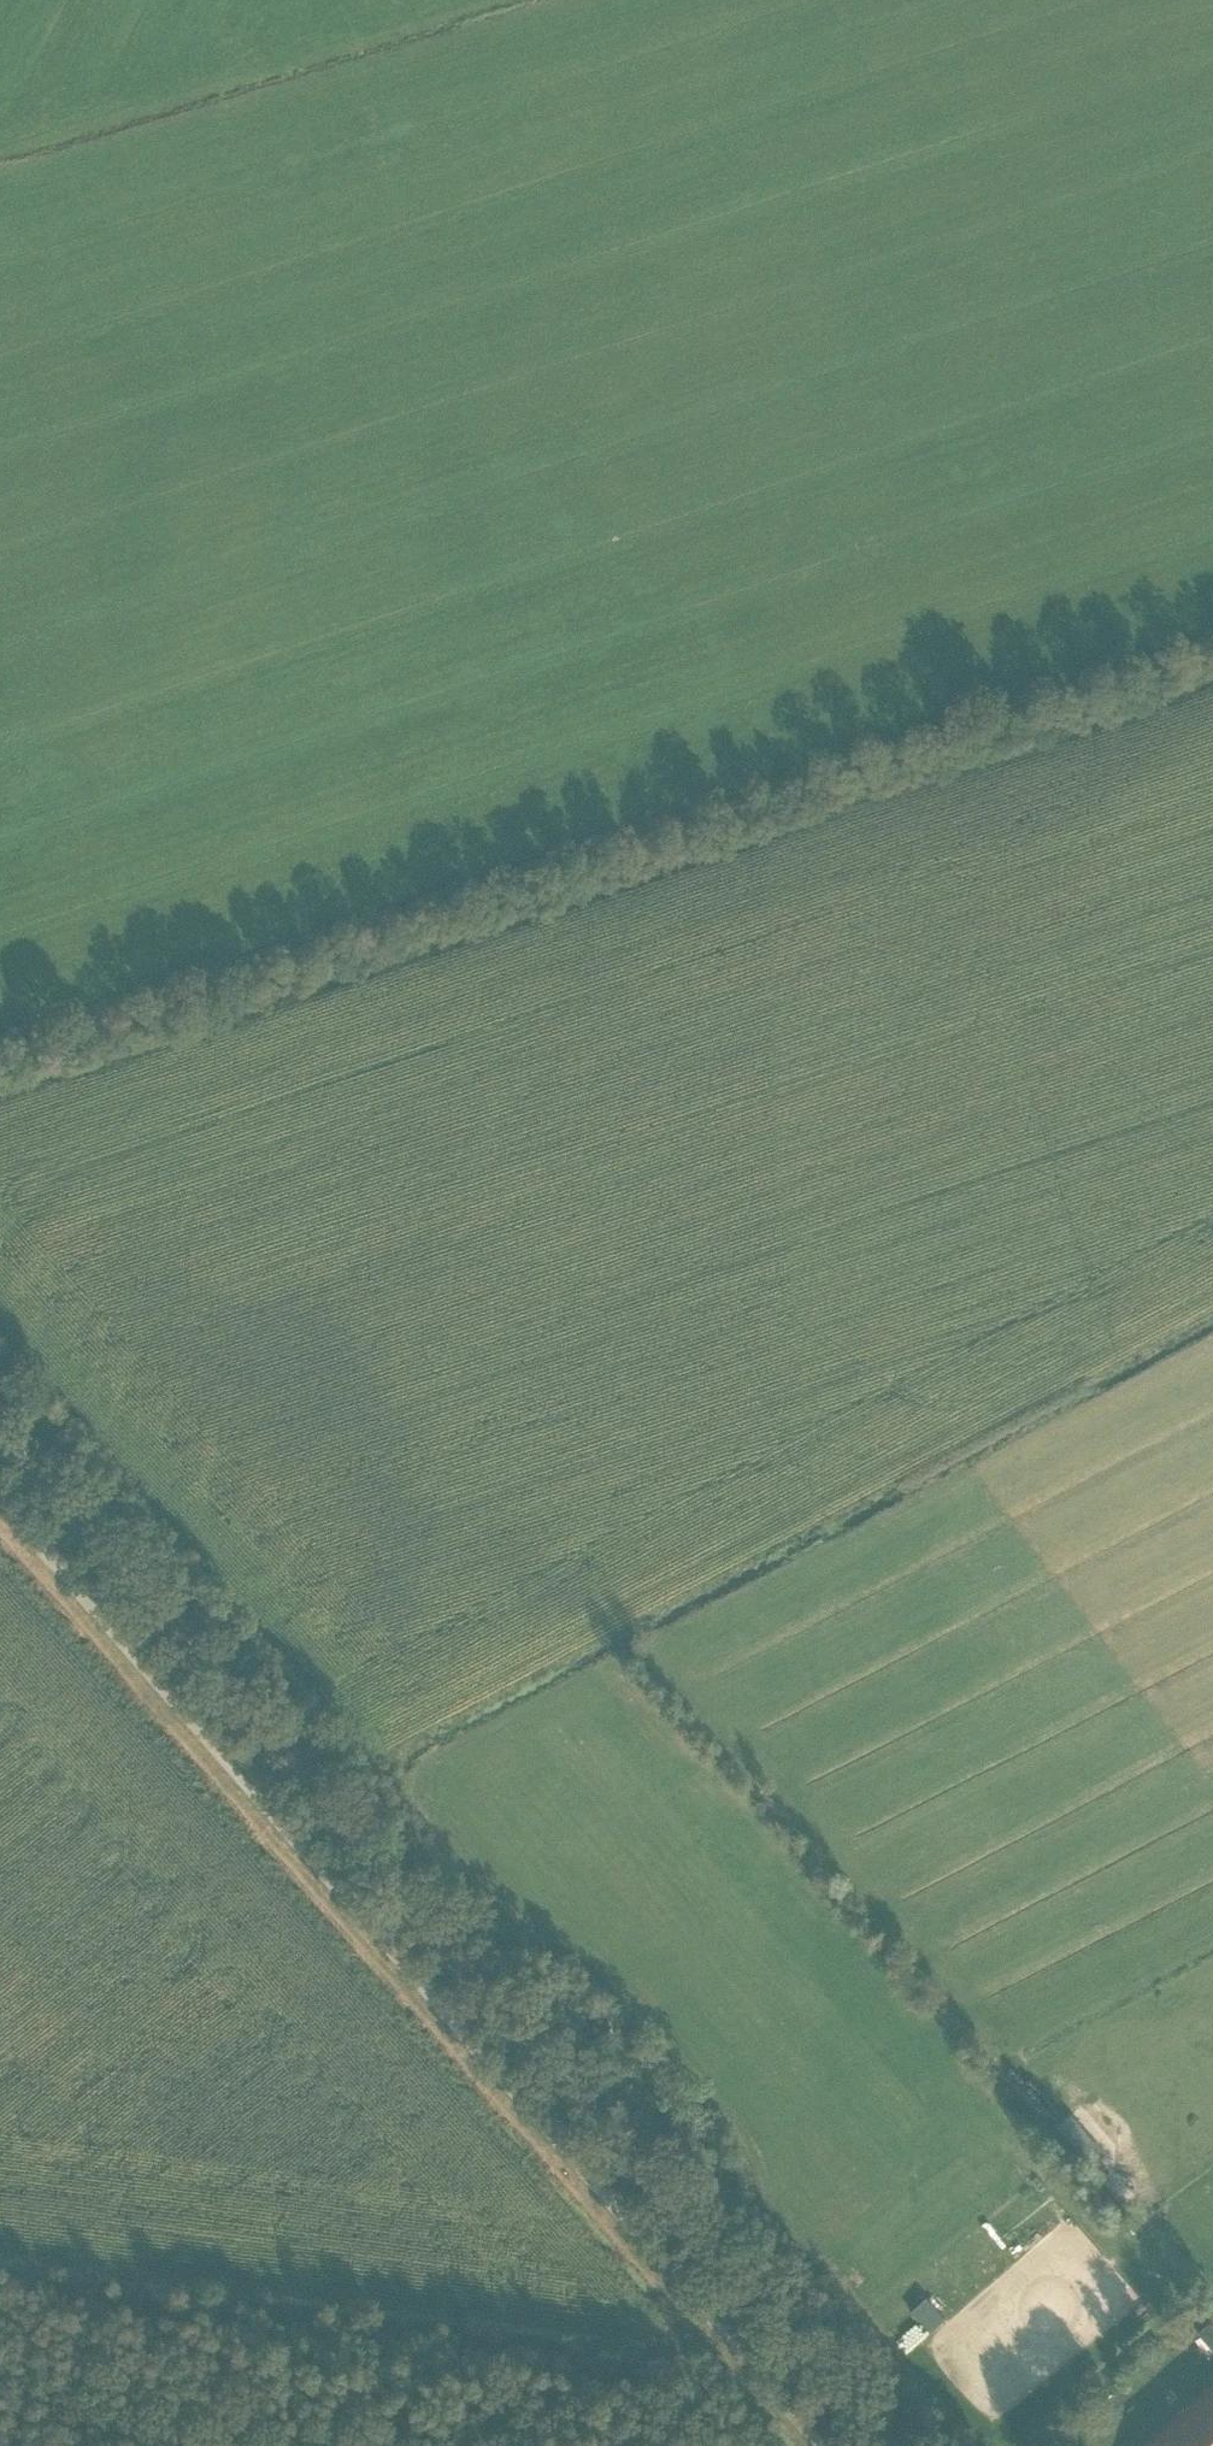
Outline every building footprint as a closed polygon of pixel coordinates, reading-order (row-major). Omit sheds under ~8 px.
[(941,2324),(958,2315),(945,2289),(928,2298),(941,2324)] [(1210,2326),(1199,2335),(1212,2351),(1212,2329),(1210,2326)] [(1197,2404),(1147,2445),(1212,2445),(1212,2390),(1197,2404)]
